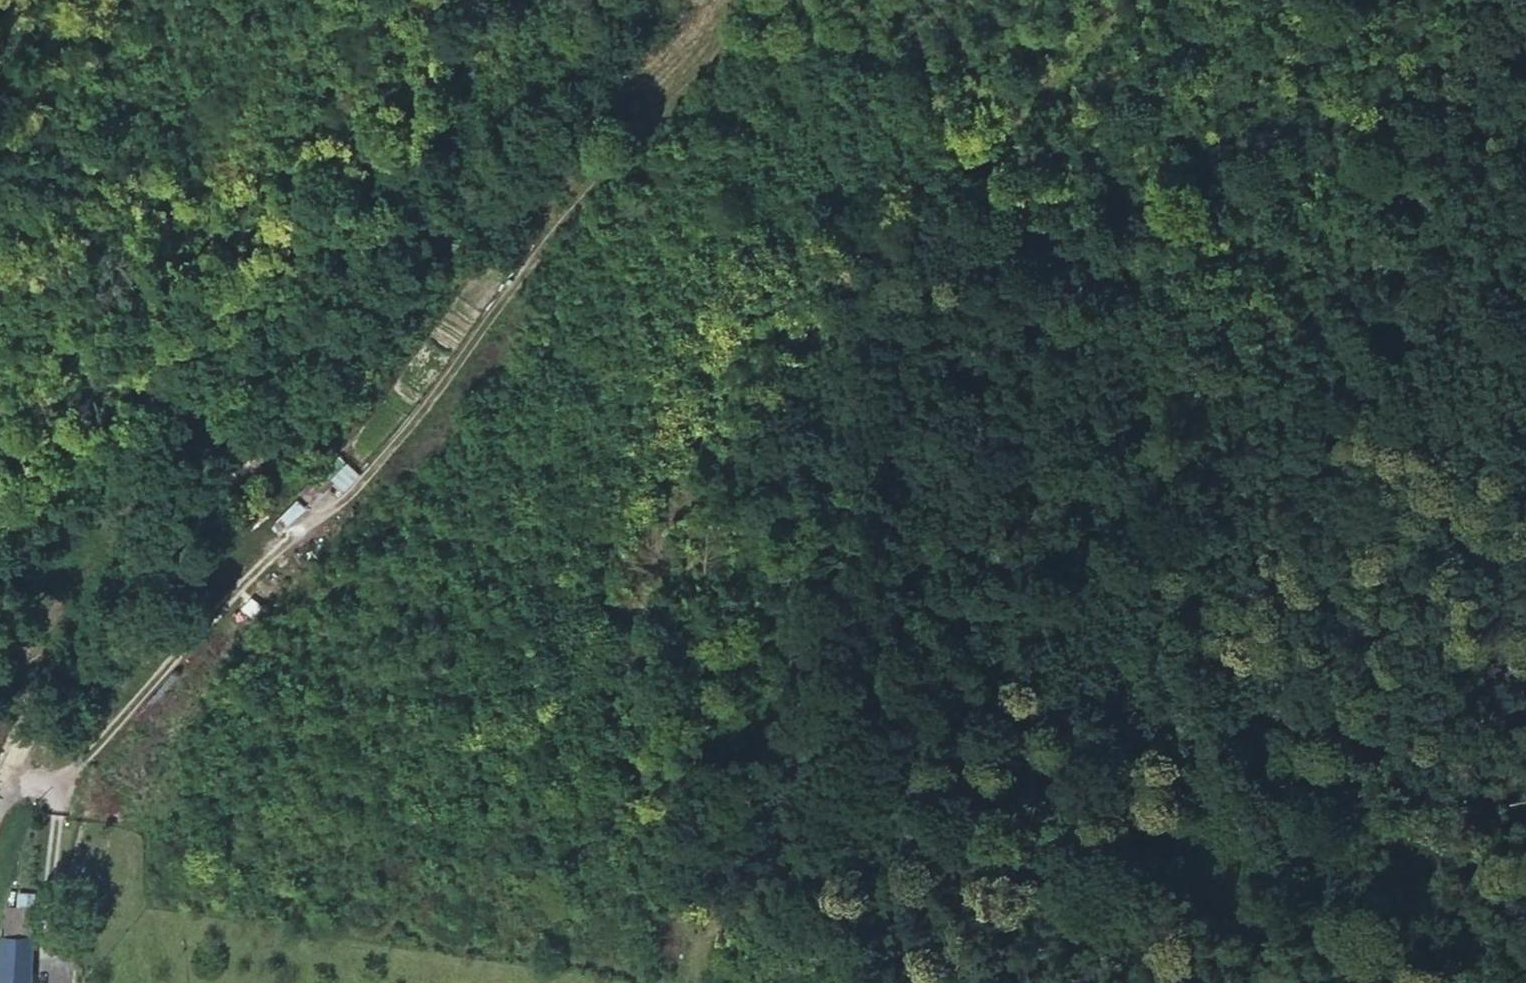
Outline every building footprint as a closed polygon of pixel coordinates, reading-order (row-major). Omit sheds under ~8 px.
[(345,494),(360,475),(345,464),(331,482),(345,494)] [(9,920),(7,945),(26,946),(27,921),(9,920)] [(0,953),(0,982),(23,982),(26,946),(7,945),(1,945),(0,953)]
